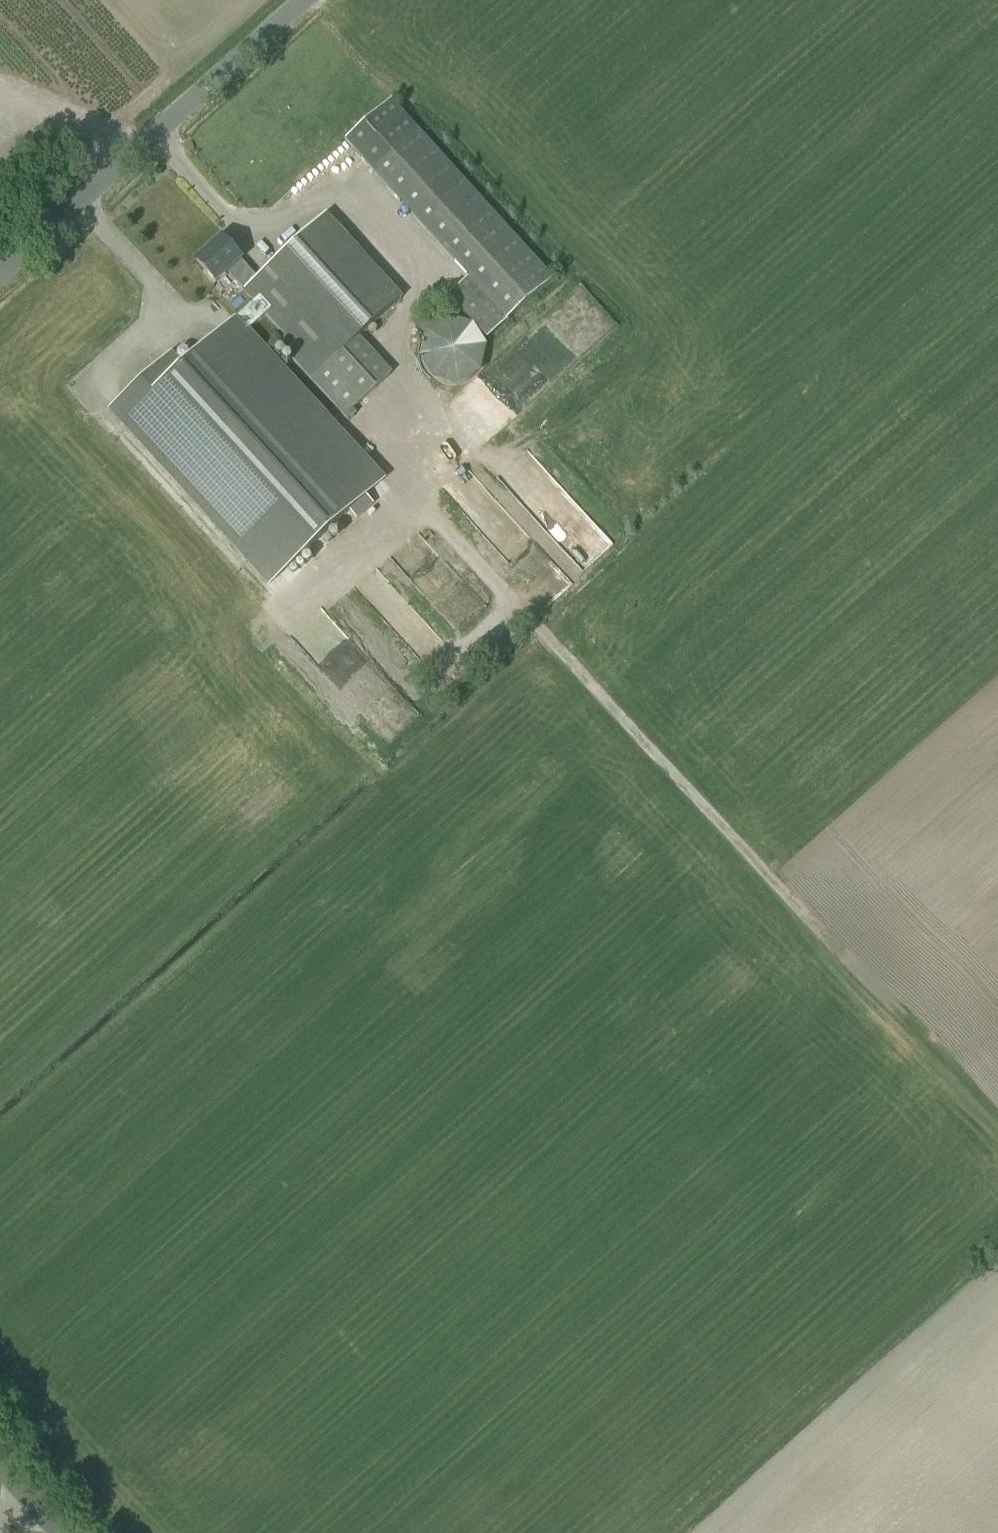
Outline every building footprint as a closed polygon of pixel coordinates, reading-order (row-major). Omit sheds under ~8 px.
[(553,277),(418,130),(391,100),(343,143),(506,322),(553,277)] [(402,298),(358,250),(339,230),(325,215),(256,277),(221,238),(196,261),(215,283),(227,273),(253,302),(266,315),(287,338),(280,344),(312,380),(344,416),(392,372),(360,336),(374,323),(402,298)] [(141,382),(110,410),(122,422),(270,584),(349,511),(356,519),(372,504),(365,496),(383,480),(247,333),(266,315),(253,302),(234,319),(183,366),(171,354),(141,382)] [(419,358),(432,379),(458,386),(480,373),(486,347),(473,325),(447,319),(425,332),(419,358)] [(419,624),(402,639),(415,653),(432,638),(419,624)]
